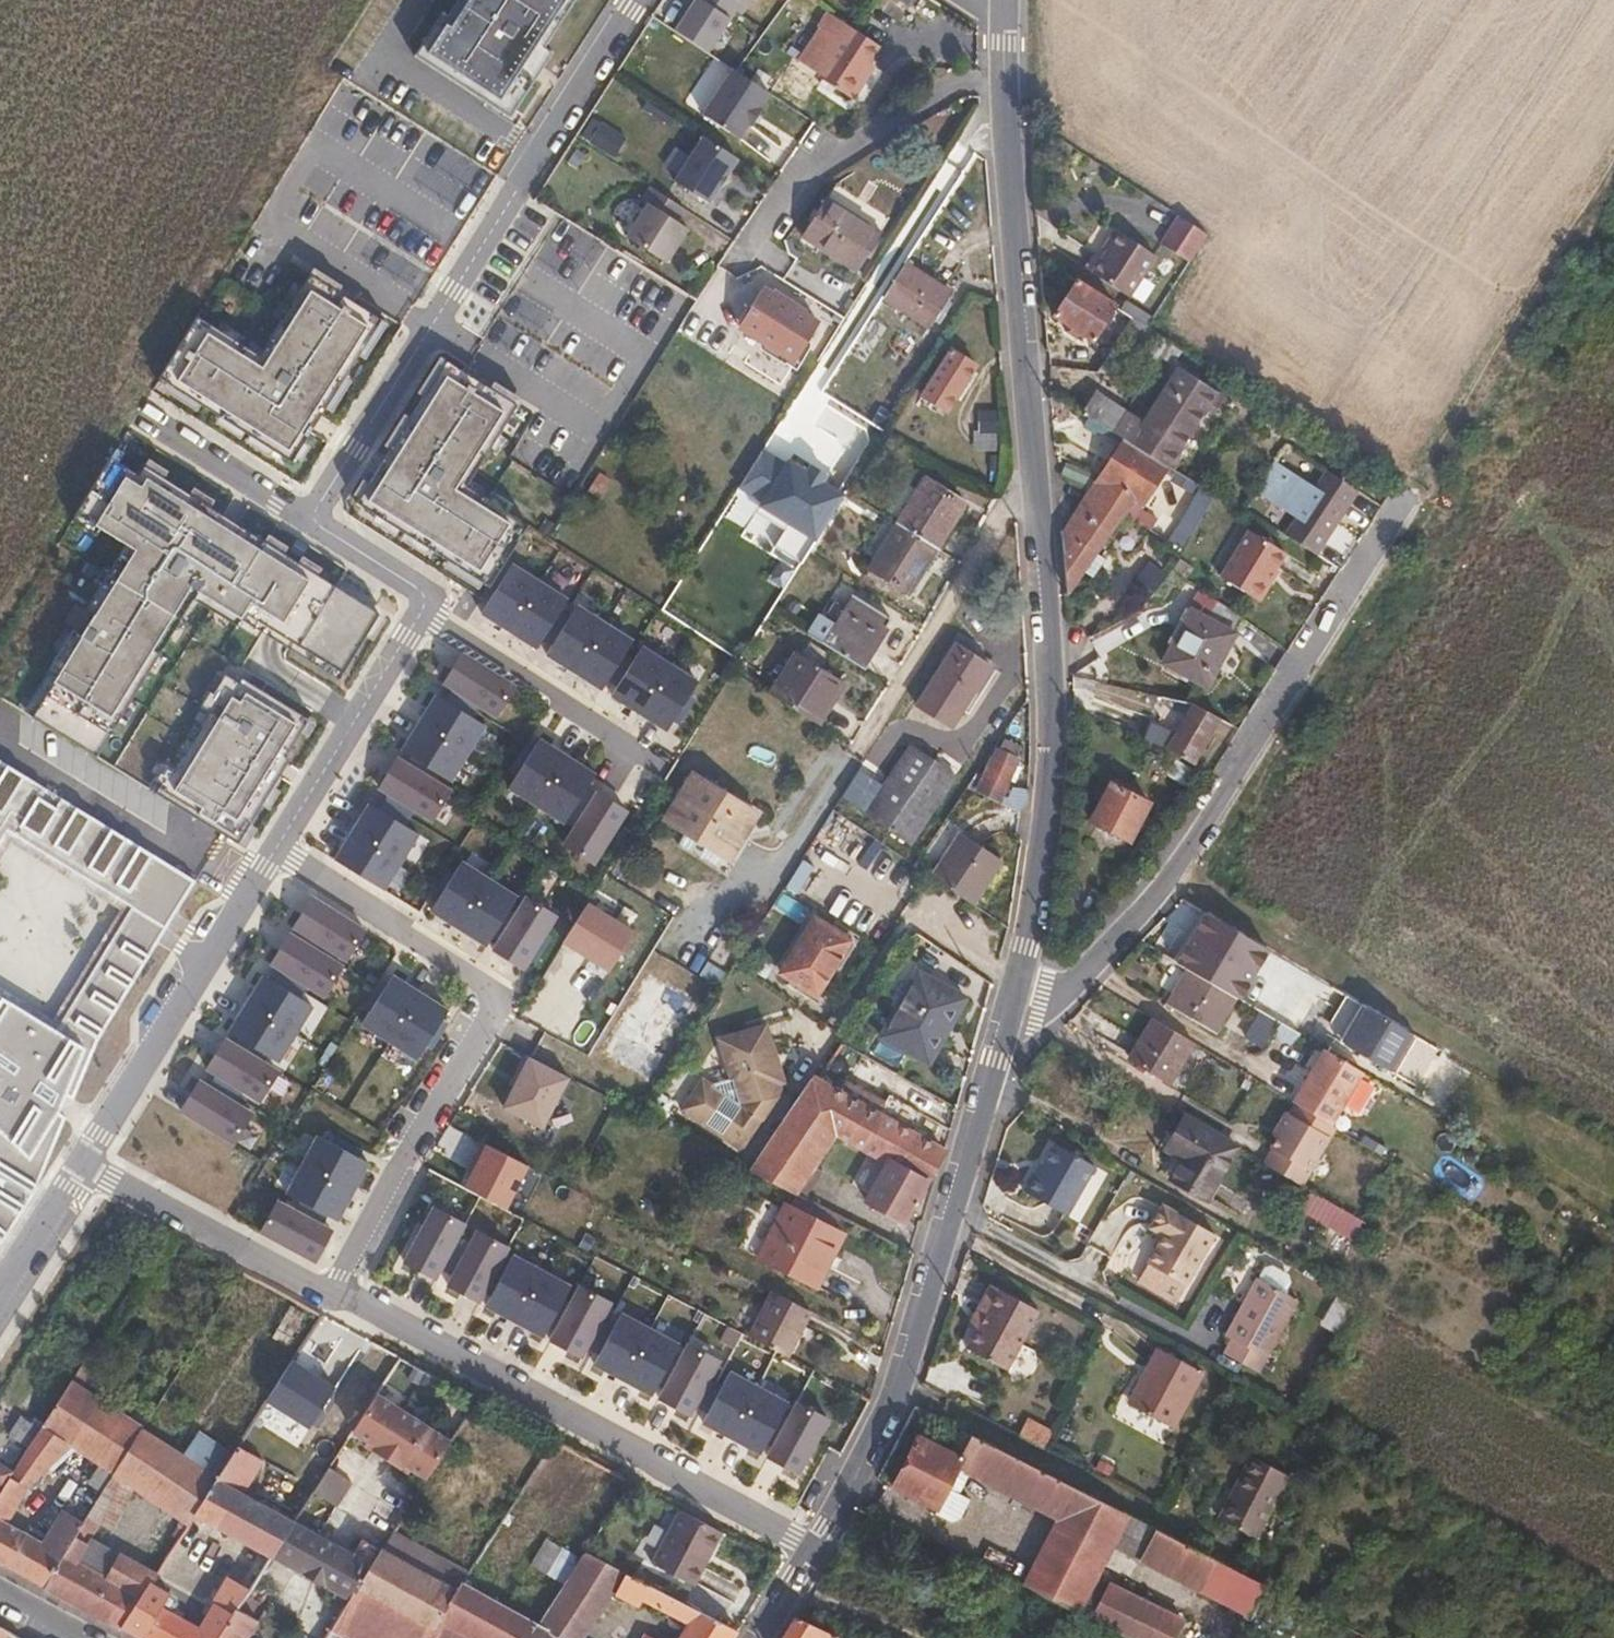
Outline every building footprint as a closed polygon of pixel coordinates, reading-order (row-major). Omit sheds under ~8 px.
[(403,62),(501,125),(535,73),(549,52),(540,48),(571,0),(443,0),(403,62)] [(700,0),(690,0),(682,13),(670,30),(707,52),(729,18),(700,0)] [(744,9),(750,0),(731,0),(744,9)] [(853,34),(824,16),(814,32),(792,65),(816,80),(849,101),(863,80),(857,77),(865,63),(875,48),(853,34)] [(871,67),(865,63),(857,77),(863,80),(871,67)] [(750,90),(727,77),(700,123),(738,145),(746,130),(749,132),(759,115),(756,113),(765,99),(750,90)] [(1041,125),(1039,105),(1028,105),(1030,125),(1041,125)] [(737,165),(703,144),(676,193),(711,212),(737,165)] [(688,217),(654,196),(646,210),(651,213),(630,249),(671,274),(691,238),(680,232),(688,217)] [(876,230),(824,197),(802,233),(854,266),(876,230)] [(1205,242),(1177,223),(1159,251),(1187,269),(1205,242)] [(1157,254),(1122,232),(1097,272),(1131,294),(1157,254)] [(950,292),(883,250),(844,315),(841,320),(860,332),(884,295),(930,323),(950,292)] [(1117,306),(1079,280),(1055,318),(1092,343),(1117,306)] [(264,376),(197,331),(163,386),(173,392),(168,400),(203,423),(208,416),(225,427),(221,433),(278,469),(282,463),(297,474),(301,468),(308,472),(317,458),(311,453),(330,422),(336,426),(356,393),(351,389),(360,375),(366,379),(389,343),(363,325),(346,314),(351,307),(322,289),(264,376)] [(779,297),(770,291),(758,310),(762,313),(751,331),(802,364),(827,325),(802,310),(804,308),(792,301),(792,303),(780,296),(779,297)] [(758,310),(755,309),(746,324),(751,331),(762,313),(758,310)] [(1132,350),(1139,340),(1148,326),(1135,317),(1119,341),(1132,350)] [(1184,349),(1172,341),(1162,355),(1175,363),(1184,349)] [(980,365),(950,347),(923,395),(951,413),(980,365)] [(1135,414),(1125,408),(1111,429),(1119,435),(1169,465),(1206,410),(1218,392),(1179,367),(1153,407),(1144,420),(1135,414)] [(508,419),(441,378),(401,442),(353,511),(490,595),(508,562),(520,540),(458,501),(508,419)] [(1227,397),(1218,392),(1206,410),(1215,415),(1227,397)] [(1080,411),(1111,429),(1125,408),(1113,400),(1110,405),(1091,393),(1080,411)] [(1153,407),(1145,401),(1135,414),(1144,420),(1153,407)] [(1169,465),(1119,435),(1059,530),(1062,585),(1122,491),(1190,532),(1214,493),(1169,465)] [(65,671),(34,719),(103,761),(199,609),(242,633),(244,627),(341,686),(348,675),(366,644),(373,648),(391,621),(383,616),(313,575),(178,495),(111,456),(74,523),(133,557),(107,600),(100,597),(78,633),(67,628),(54,650),(66,656),(57,667),(65,671)] [(778,476),(754,461),(730,498),(755,512),(753,516),(782,534),(767,559),(795,577),(839,505),(815,492),(822,485),(804,475),(800,482),(783,470),(778,476)] [(1357,489),(1327,470),(1314,491),(1344,510),(1357,489)] [(889,516),(900,523),(938,547),(967,501),(929,478),(921,491),(914,502),(902,496),(889,516)] [(921,491),(910,483),(902,496),(914,502),(921,491)] [(1344,510),(1314,491),(1298,515),(1329,534),(1344,510)] [(1329,534),(1298,515),(1285,536),(1316,555),(1329,534)] [(910,592),(938,547),(900,523),(873,569),(910,592)] [(1284,553),(1249,531),(1220,577),(1258,601),(1268,584),(1267,582),(1284,553)] [(567,599),(508,562),(490,595),(478,617),(533,650),(567,599)] [(894,619),(858,597),(828,646),(863,668),(894,619)] [(1237,618),(1215,605),(1208,618),(1230,631),(1237,618)] [(632,641),(575,606),(542,656),(599,693),(632,641)] [(1208,618),(1189,607),(1161,659),(1207,685),(1235,634),(1230,631),(1208,618)] [(990,662),(957,643),(920,705),(952,725),(990,662)] [(697,682),(639,645),(608,699),(664,735),(697,682)] [(514,686),(461,652),(449,670),(439,687),(495,720),(514,686)] [(845,681),(798,653),(773,693),(821,721),(845,681)] [(168,780),(160,795),(242,846),(271,799),(293,763),(289,760),(311,724),(232,678),(224,692),(226,695),(181,773),(168,780)] [(485,728),(433,697),(397,754),(448,785),(485,728)] [(1220,718),(1195,703),(1166,755),(1194,767),(1220,718)] [(1020,745),(1003,737),(998,748),(1000,749),(993,763),(979,791),(996,800),(1018,811),(1025,804),(1028,789),(1011,785),(1005,796),(998,793),(1006,777),(1012,781),(1020,765),(1013,762),(1016,756),(1014,755),(1020,745)] [(593,775),(537,740),(505,790),(562,827),(593,775)] [(956,772),(910,744),(880,792),(869,786),(857,806),(915,840),(956,772)] [(447,789),(395,759),(383,779),(367,803),(420,835),(447,789)] [(993,763),(986,759),(969,786),(979,791),(993,763)] [(0,760),(0,1246),(6,1242),(49,1163),(95,1050),(197,883),(0,760)] [(757,812),(696,774),(668,818),(728,856),(757,812)] [(1150,799),(1114,778),(1094,815),(1130,835),(1150,799)] [(627,813),(593,793),(558,849),(592,869),(627,813)] [(343,842),(332,860),(380,891),(417,838),(365,806),(359,816),(343,842)] [(1002,858),(965,832),(934,877),(972,903),(1002,858)] [(516,897),(459,861),(426,914),(484,949),(516,897)] [(556,918),(523,897),(489,952),(520,973),(556,918)] [(368,932),(314,898),(304,915),(294,931),(348,967),(368,932)] [(583,901),(557,941),(603,970),(628,930),(583,901)] [(1216,917),(1195,905),(1164,951),(1186,965),(1216,917)] [(851,942),(816,920),(782,972),(818,995),(851,942)] [(346,969),(292,934),(282,951),(271,969),(326,1002),(346,969)] [(1209,978),(1237,995),(1277,1020),(1300,1034),(1308,1020),(1290,1010),(1291,1007),(1218,963),(1209,978)] [(1237,995),(1209,978),(1197,971),(1191,968),(1170,1001),(1168,1002),(1214,1030),(1237,995)] [(967,1001),(917,973),(881,1039),(931,1066),(967,1001)] [(452,1012),(396,977),(364,1028),(420,1065),(452,1012)] [(317,1009),(263,978),(227,1038),(279,1070),(317,1009)] [(1410,1032),(1346,994),(1323,1032),(1387,1070),(1410,1032)] [(1190,1038),(1155,1017),(1129,1057),(1141,1063),(1153,1071),(1165,1077),(1190,1038)] [(782,1084),(765,1026),(718,1039),(729,1079),(710,1084),(700,1079),(679,1109),(741,1152),(779,1098),(776,1085),(782,1084)] [(1414,1035),(1410,1032),(1387,1070),(1394,1073),(1416,1036),(1414,1035)] [(279,1070),(227,1038),(207,1074),(262,1107),(283,1074),(279,1070)] [(1364,1072),(1324,1048),(1295,1102),(1300,1106),(1334,1127),(1364,1072)] [(1138,1066),(1151,1074),(1153,1071),(1141,1063),(1138,1066)] [(1149,1075),(1151,1074),(1138,1066),(1137,1068),(1149,1075)] [(796,1195),(837,1136),(818,1124),(839,1091),(817,1079),(813,1076),(749,1170),(778,1186),(796,1195)] [(256,1115),(202,1082),(192,1097),(180,1114),(236,1149),(256,1115)] [(859,1149),(880,1114),(849,1096),(839,1091),(818,1124),(837,1136),(859,1149)] [(1334,1127),(1300,1106),(1294,1115),(1334,1139),(1339,1130),(1334,1127)] [(1294,1115),(1290,1112),(1282,1127),(1286,1130),(1281,1138),(1274,1150),(1314,1174),(1334,1139),(1294,1115)] [(859,1149),(887,1165),(923,1186),(944,1150),(880,1114),(859,1149)] [(1193,1144),(1203,1127),(1187,1117),(1177,1135),(1193,1144)] [(1203,1127),(1193,1144),(1196,1146),(1189,1158),(1178,1177),(1211,1196),(1239,1149),(1203,1127)] [(1286,1130),(1282,1127),(1277,1135),(1281,1138),(1286,1130)] [(1186,1155),(1193,1144),(1177,1135),(1171,1146),(1186,1155)] [(372,1166),(319,1137),(287,1196),(341,1223),(372,1166)] [(1097,1165),(1058,1142),(1042,1169),(1036,1173),(1025,1191),(1068,1216),(1097,1165)] [(1193,1144),(1186,1155),(1189,1158),(1196,1146),(1193,1144)] [(903,1223),(923,1186),(887,1165),(869,1195),(862,1191),(859,1197),(866,1201),(865,1202),(903,1223)] [(336,1233),(279,1202),(261,1236),(318,1267),(336,1233)] [(844,1233),(786,1204),(759,1259),(817,1287),(844,1233)] [(1216,1234),(1164,1204),(1150,1227),(1166,1236),(1150,1264),(1188,1285),(1216,1234)] [(431,1205),(399,1260),(433,1279),(465,1224),(431,1205)] [(470,1229),(439,1284),(473,1304),(505,1249),(470,1229)] [(509,1255),(481,1305),(542,1338),(569,1288),(509,1255)] [(1048,1292),(1001,1266),(988,1289),(996,1293),(986,1310),(976,1329),(1015,1350),(1048,1292)] [(1236,1358),(1274,1287),(1262,1280),(1229,1338),(1235,1342),(1228,1354),(1236,1358)] [(575,1285),(543,1340),(577,1360),(609,1305),(575,1285)] [(1274,1287),(1236,1358),(1261,1372),(1302,1302),(1274,1287)] [(996,1293),(988,1289),(979,1306),(986,1310),(996,1293)] [(812,1313),(774,1292),(750,1337),(789,1357),(812,1313)] [(617,1310),(589,1360),(649,1393),(677,1343),(617,1310)] [(683,1343),(651,1397),(685,1417),(717,1362),(683,1343)] [(1204,1369),(1161,1345),(1150,1365),(1155,1367),(1135,1401),(1174,1423),(1204,1369)] [(328,1384),(283,1357),(256,1401),(300,1428),(328,1384)] [(1155,1367),(1150,1365),(1131,1399),(1135,1401),(1155,1367)] [(723,1369),(695,1419),(755,1452),(783,1402),(723,1369)] [(115,1474),(140,1434),(142,1431),(68,1384),(41,1425),(41,1427),(68,1444),(103,1466),(115,1474)] [(454,1436),(380,1390),(356,1426),(370,1435),(367,1440),(412,1467),(414,1463),(431,1472),(434,1466),(454,1436)] [(792,1401),(760,1456),(794,1476),(826,1421),(792,1401)] [(41,1427),(41,1425),(23,1413),(10,1432),(29,1444),(41,1427)] [(1052,1426),(1029,1414),(1021,1428),(1045,1441),(1052,1426)] [(962,1423),(951,1443),(934,1434),(931,1442),(918,1436),(893,1483),(937,1506),(940,1502),(944,1504),(951,1492),(946,1490),(959,1465),(967,1470),(1064,1520),(1030,1587),(1132,1637),(1181,1637),(1188,1623),(1102,1578),(1118,1546),(1135,1513),(962,1423)] [(68,1444),(41,1427),(29,1444),(24,1453),(47,1467),(68,1444)] [(196,1510),(229,1457),(198,1439),(183,1461),(140,1434),(115,1474),(135,1487),(189,1521),(196,1510)] [(240,1441),(229,1457),(196,1510),(260,1549),(247,1569),(256,1575),(269,1556),(292,1520),(242,1489),(264,1456),(240,1441)] [(1288,1472),(1252,1452),(1219,1514),(1254,1533),(1288,1472)] [(0,1489),(0,1564),(42,1589),(73,1539),(82,1526),(58,1510),(38,1541),(4,1522),(21,1495),(47,1467),(24,1453),(11,1472),(0,1489)] [(355,1476),(331,1462),(315,1487),(313,1489),(337,1503),(355,1476)] [(11,1472),(0,1465),(0,1489),(11,1472)] [(967,1470),(959,1465),(946,1490),(951,1492),(955,1494),(967,1470)] [(90,1485),(103,1492),(115,1474),(103,1466),(90,1485)] [(315,1487),(286,1469),(277,1482),(306,1500),(313,1489),(315,1487)] [(115,1474),(103,1492),(87,1517),(98,1524),(108,1529),(135,1487),(115,1474)] [(721,1529),(678,1506),(650,1558),(692,1581),(721,1529)] [(1151,1521),(1135,1513),(1118,1546),(1149,1562),(1167,1530),(1151,1521)] [(343,1608),(354,1591),(380,1548),(361,1537),(354,1553),(343,1546),(329,1537),(295,1516),(292,1520),(269,1556),(295,1572),(303,1576),(317,1585),(332,1593),(328,1600),(343,1608)] [(82,1526),(73,1539),(85,1546),(90,1539),(98,1524),(87,1517),(82,1526)] [(1263,1581),(1167,1530),(1149,1562),(1257,1618),(1274,1586),(1263,1581)] [(464,1574),(391,1531),(381,1547),(453,1590),(458,1583),(464,1574)] [(68,1602),(90,1568),(77,1560),(85,1546),(73,1539),(42,1589),(68,1602)] [(98,1554),(90,1568),(104,1576),(117,1555),(90,1539),(85,1546),(98,1554)] [(77,1560),(90,1568),(98,1554),(85,1546),(77,1560)] [(380,1548),(354,1591),(425,1634),(453,1590),(381,1547),(380,1548)] [(560,1637),(584,1637),(621,1572),(585,1552),(536,1624),(560,1637)] [(90,1568),(68,1602),(120,1629),(149,1582),(153,1576),(117,1555),(104,1576),(90,1568)] [(247,1589),(227,1578),(213,1601),(231,1612),(233,1609),(247,1589)] [(120,1629),(136,1637),(214,1637),(231,1612),(213,1601),(204,1614),(192,1608),(188,1614),(167,1602),(171,1595),(149,1582),(120,1629)] [(507,1637),(508,1637),(526,1637),(536,1624),(458,1583),(453,1590),(425,1634),(423,1637),(506,1637),(507,1637)] [(648,1586),(640,1601),(686,1627),(679,1637),(732,1637),(735,1633),(648,1586)] [(195,1602),(174,1590),(171,1595),(167,1602),(188,1614),(192,1608),(195,1602)] [(342,1637),(423,1637),(425,1634),(354,1591),(343,1608),(330,1631),(342,1637)] [(231,1612),(214,1637),(248,1637),(257,1623),(233,1609),(231,1612)] [(797,1614),(783,1637),(835,1637),(837,1634),(797,1614)] [(536,1624),(526,1637),(560,1637),(536,1624)] [(0,1628),(0,1637),(12,1637),(14,1635),(0,1628)]
